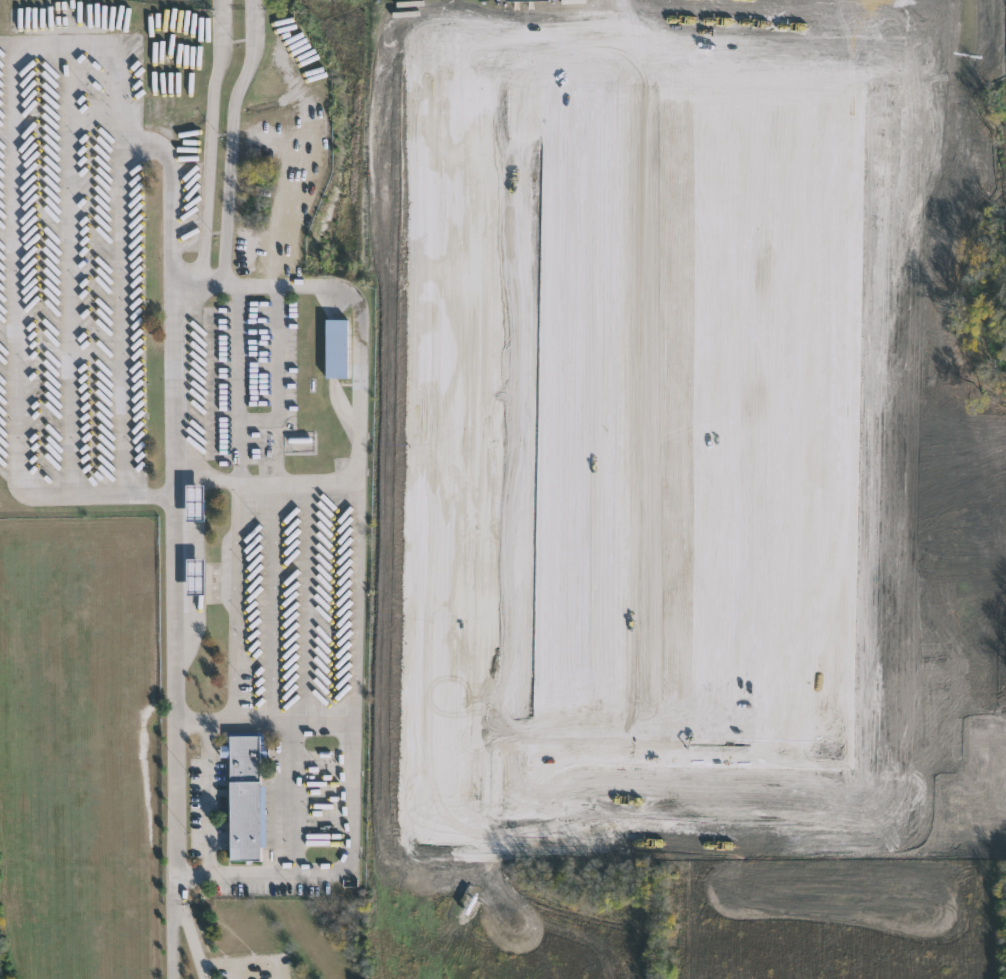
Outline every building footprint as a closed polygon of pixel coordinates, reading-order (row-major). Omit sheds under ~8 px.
[(347,377),(325,377),(325,318),(347,318),(347,377)] [(204,520),(187,520),(187,484),(204,484),(204,520)] [(205,558),(205,594),(187,594),(187,558),(205,558)] [(230,859),(229,755),(227,755),(227,735),(262,735),(262,859),(230,859)]
